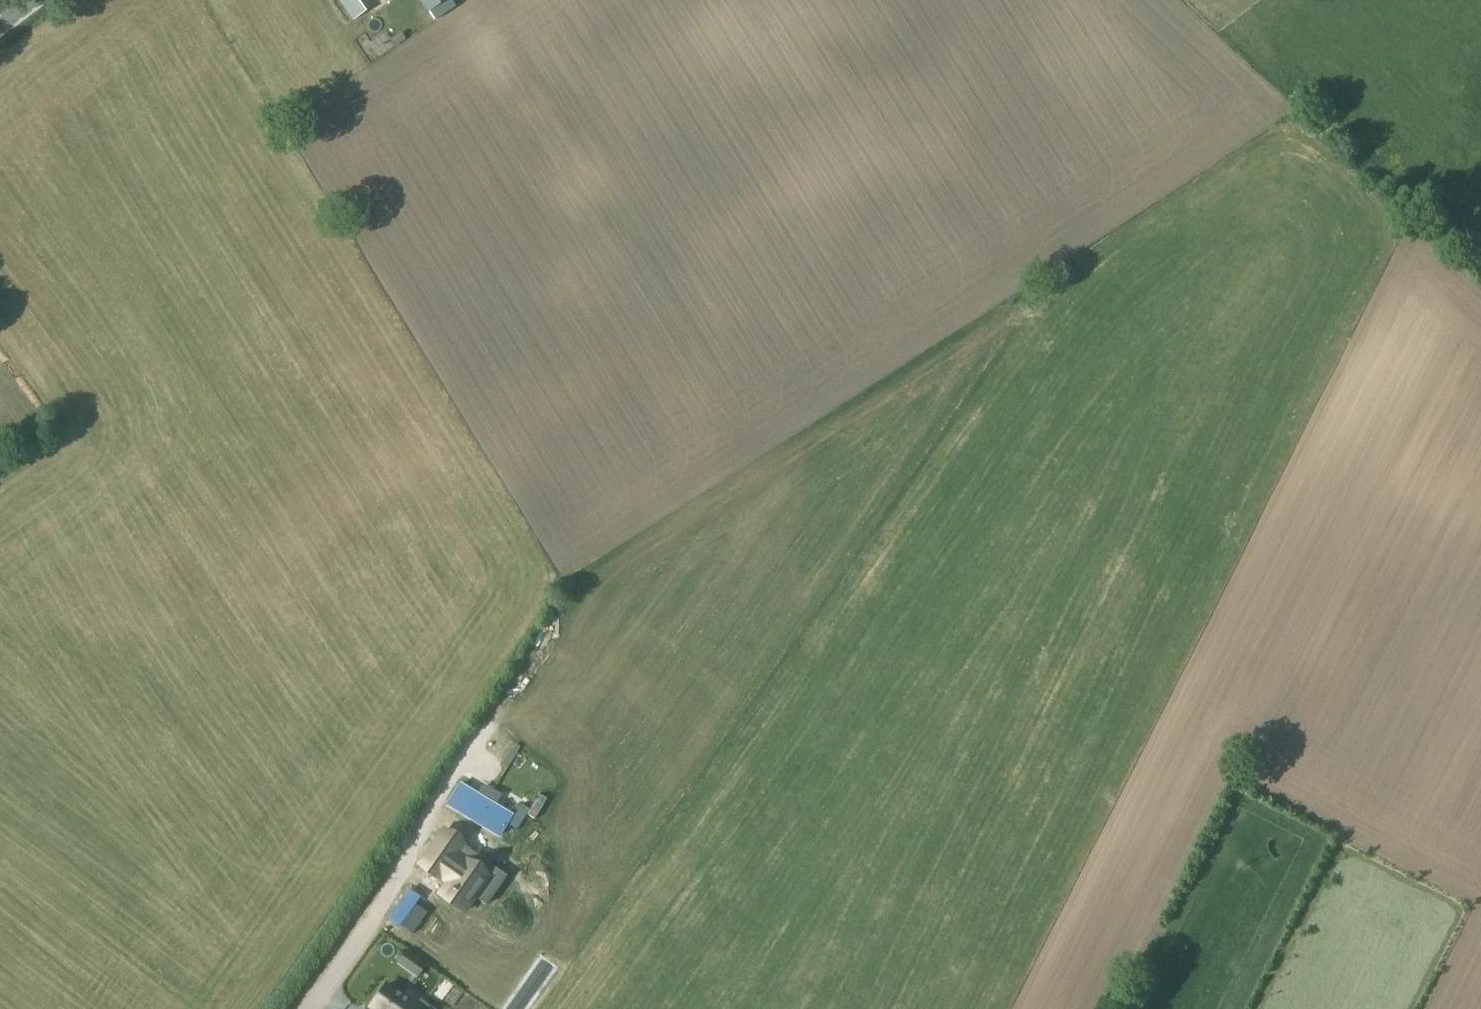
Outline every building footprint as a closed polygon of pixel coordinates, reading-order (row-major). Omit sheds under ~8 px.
[(428,13),(429,12),(448,0),(418,0),(428,13)] [(455,8),(450,0),(448,0),(429,12),(435,21),(455,8)] [(452,834),(432,821),(407,857),(428,872),(430,869),(437,874),(429,887),(455,905),(466,889),(478,896),(487,881),(476,874),(485,859),(451,836),(452,834)] [(425,965),(404,950),(395,963),(416,977),(425,965)] [(395,985),(379,1008),(427,1008),(428,1008),(395,985)]
